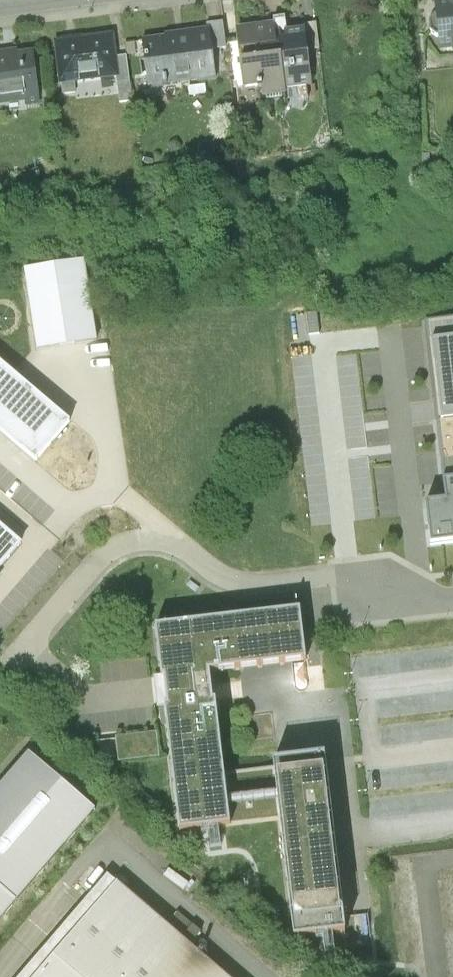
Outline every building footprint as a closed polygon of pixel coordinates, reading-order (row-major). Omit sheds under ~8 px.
[(450,0),(437,2),(439,14),(435,14),(430,20),(431,30),(437,35),(441,35),(442,46),(452,45),(452,0),(450,0)] [(223,22),(209,24),(212,51),(227,49),(226,40),(223,22)] [(187,39),(166,41),(166,38),(142,41),(148,89),(167,86),(166,79),(198,75),(199,81),(216,79),(212,51),(209,24),(206,24),(207,31),(186,34),(187,39)] [(316,24),(304,26),(304,31),(305,30),(308,51),(320,50),(316,24)] [(269,29),(251,31),(251,27),(246,28),(247,32),(237,33),(238,39),(244,88),(258,87),(259,92),(262,92),(263,97),(266,97),(267,101),(282,99),(282,95),(285,94),(282,74),(280,74),(278,54),(277,40),(270,41),(269,29)] [(304,31),(285,33),(286,39),(277,40),(278,54),(280,74),(282,74),(285,94),(286,94),(285,89),(312,86),(308,51),(305,30),(304,31)] [(112,36),(56,44),(62,83),(116,76),(117,76),(115,58),(112,36)] [(238,39),(226,40),(227,49),(232,89),(236,89),(244,88),(238,39)] [(0,60),(0,100),(24,97),(25,108),(40,106),(33,55),(0,60)] [(127,56),(115,58),(117,76),(116,76),(120,104),(133,102),(127,56)] [(25,268),(37,348),(97,339),(85,261),(25,268)] [(452,546),(452,320),(425,324),(446,501),(425,504),(430,548),(452,546)] [(36,461),(71,420),(0,361),(0,430),(36,461)] [(23,543),(0,524),(0,571),(23,543)] [(200,589),(190,582),(187,586),(196,593),(200,589)] [(214,684),(213,671),(240,668),(293,662),(309,660),(303,609),(156,626),(162,676),(166,676),(168,692),(170,707),(166,707),(180,829),(230,823),(228,807),(278,801),(295,938),(345,932),(324,755),(297,758),(274,761),(274,767),(224,772),(216,701),(215,690),(214,684)] [(159,758),(156,733),(116,738),(116,740),(119,763),(121,763),(159,758)] [(25,740),(0,770),(0,908),(93,796),(25,740)] [(115,882),(35,976),(228,976),(115,882)] [(369,913),(349,914),(350,932),(370,931),(369,913)]
